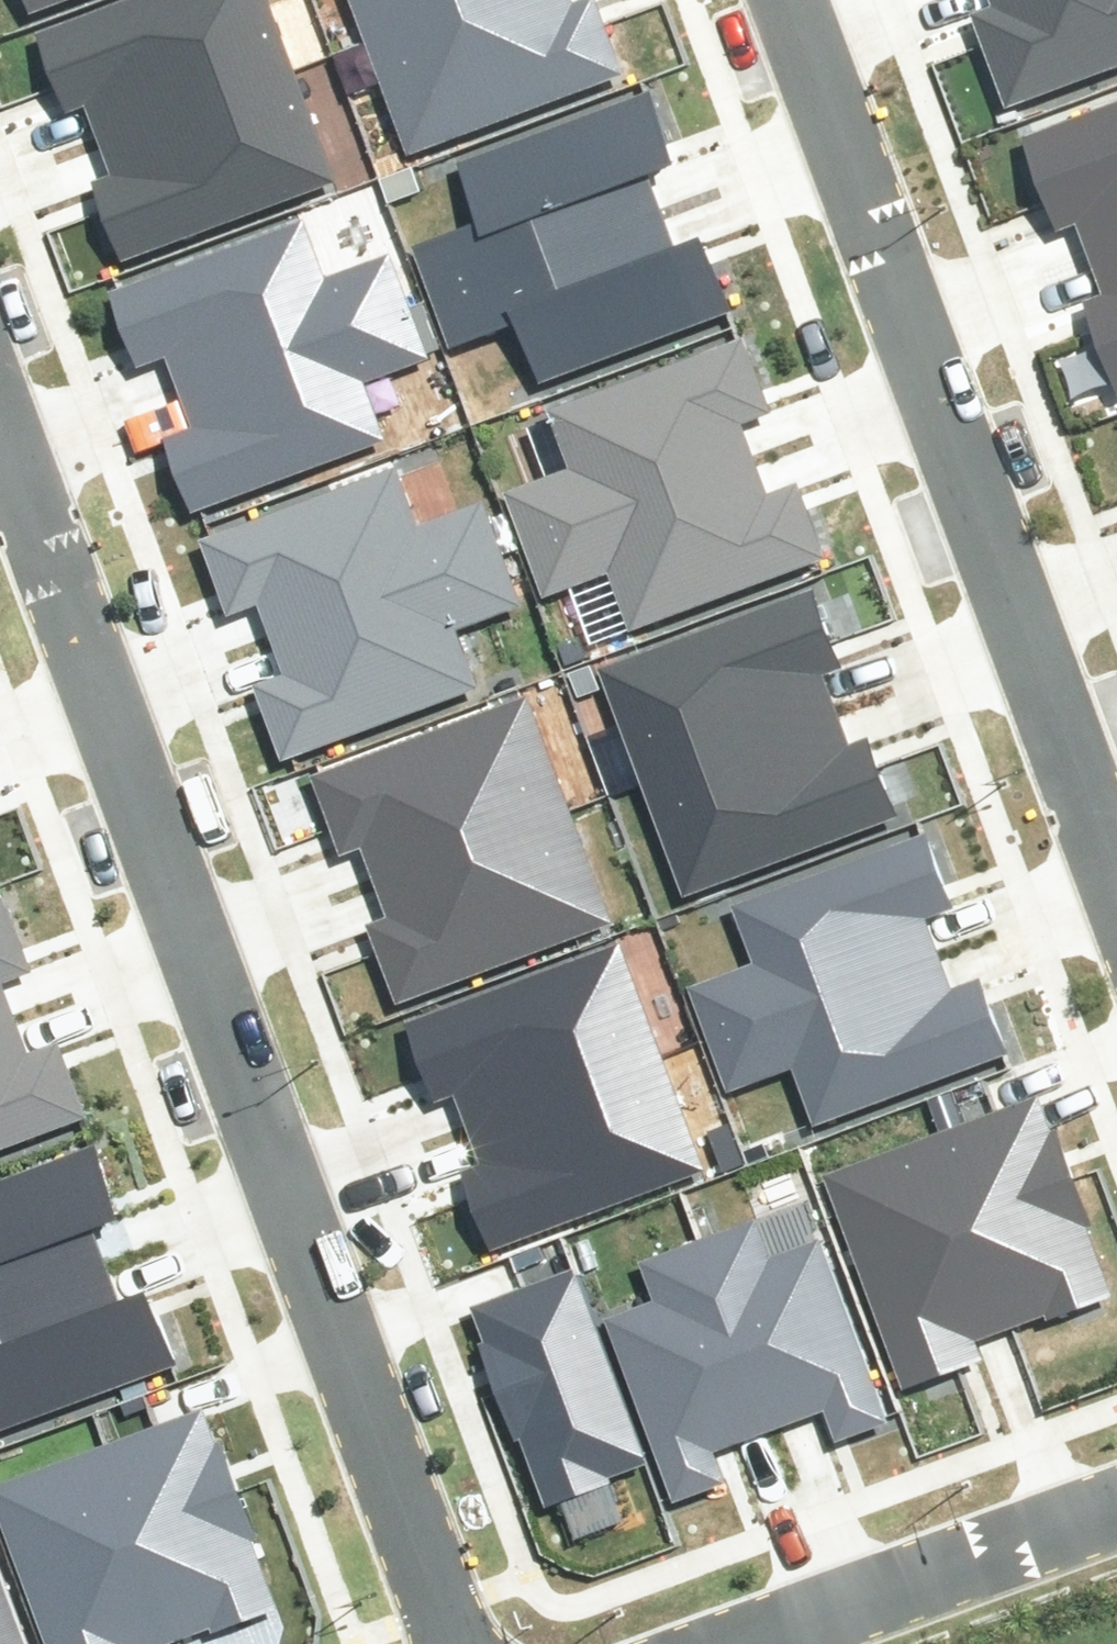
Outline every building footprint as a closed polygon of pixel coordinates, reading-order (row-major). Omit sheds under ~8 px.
[(105,129),(303,55),(283,0),(105,0),(46,22),(75,98),(92,92),(105,129)] [(464,0),(357,0),(372,36),(464,0)] [(415,152),(630,69),(603,0),(464,0),(372,36),(415,152)] [(1009,93),(1116,54),(1116,0),(975,0),(1009,93)] [(135,252),(350,169),(303,55),(105,129),(116,166),(103,171),(135,252)] [(696,158),(669,84),(477,155),(497,210),(427,236),(446,289),(679,203),(666,169),(696,158)] [(1059,226),(1079,218),(1091,250),(1116,241),(1116,99),(1025,131),(1059,226)] [(557,370),(750,299),(722,226),(692,237),(679,203),(446,289),(467,342),(537,315),(557,370)] [(313,212),(121,283),(148,356),(179,345),(192,379),(424,293),(404,241),(334,267),(313,212)] [(1081,288),(1115,383),(1116,382),(1116,241),(1091,250),(1102,281),(1081,288)] [(173,425),(201,498),(393,427),(373,373),(443,347),(424,293),(192,379),(204,414),(173,425)] [(784,409),(756,336),(564,407),(584,462),(514,488),(533,541),(766,455),(753,421),(784,409)] [(645,622),(837,551),(810,478),(779,489),(766,455),(533,541),(554,594),(624,568),(645,622)] [(401,464),(208,535),(235,608),(266,597),(279,631),(511,545),(491,493),(421,519),(401,464)] [(260,677),(288,751),(480,680),(460,625),(530,599),(511,545),(279,631),(291,666),(260,677)] [(641,781),(837,703),(823,667),(839,661),(808,584),(596,669),(641,781)] [(359,829),(373,865),(571,791),(528,678),(314,759),(343,835),(359,829)] [(641,781),(683,897),(899,814),(867,733),(854,738),(837,703),(641,781)] [(402,989),(618,906),(571,791),(373,865),(384,903),(370,908),(402,989)] [(974,900),(947,827),(755,898),(775,953),(704,979),(724,1031),(956,946),(944,911),(974,900)] [(16,883),(0,889),(0,1011),(26,1001),(13,967),(44,956),(16,883)] [(462,1076),(476,1112),(674,1038),(632,925),(417,1005),(446,1082),(462,1076)] [(835,1113),(1027,1042),(1000,969),(970,980),(956,946),(724,1031),(744,1084),(815,1058),(835,1113)] [(97,1098),(70,1024),(39,1036),(26,1001),(0,1011),(0,1133),(97,1098)] [(506,1236),(721,1153),(674,1038),(476,1112),(487,1149),(474,1154),(506,1236)] [(1053,1075),(937,1121),(1010,1318),(1048,1308),(1053,1321),(1116,1297),(1116,1244),(1053,1075)] [(974,1332),(1010,1318),(937,1121),(824,1162),(902,1376),(980,1348),(974,1332)] [(109,1130),(0,1170),(0,1292),(118,1249),(105,1215),(136,1203),(109,1130)] [(770,1204),(706,1226),(775,1418),(832,1397),(844,1428),(900,1408),(833,1226),(784,1244),(770,1204)] [(613,1309),(677,1486),(724,1469),(714,1440),(775,1418),(706,1226),(643,1248),(659,1293),(613,1309)] [(622,1459),(659,1446),(586,1248),(472,1289),(551,1504),(629,1475),(622,1459)] [(189,1345),(162,1272),(132,1283),(118,1249),(0,1292),(0,1415),(189,1345)] [(216,1401),(101,1446),(173,1643),(175,1643),(211,1633),(215,1643),(223,1643),(298,1616),(216,1401)] [(101,1446),(0,1483),(0,1524),(44,1643),(173,1643),(101,1446)] [(0,1548),(0,1643),(35,1643),(0,1548)]
